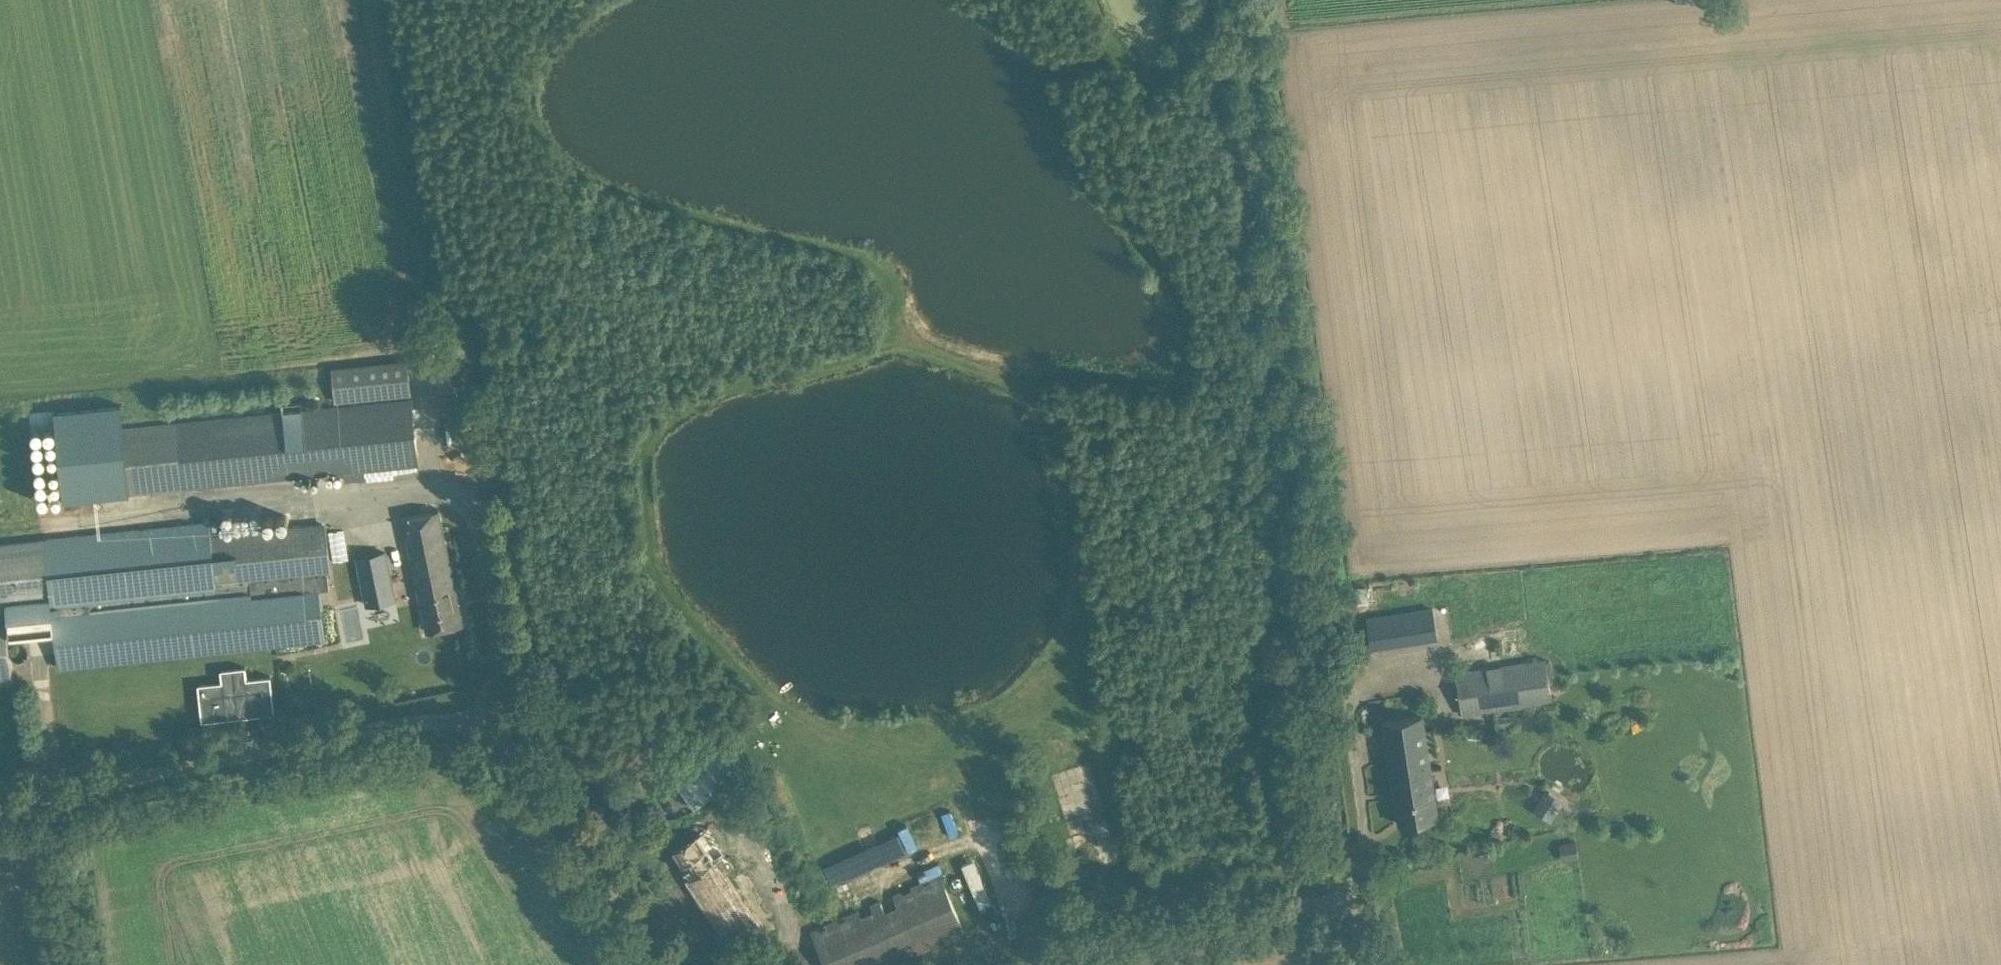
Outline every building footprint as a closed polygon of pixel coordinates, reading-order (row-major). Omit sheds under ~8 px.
[(408,359),(332,366),(336,402),(411,395),(408,359)] [(142,529),(139,492),(180,488),(309,475),(443,462),(436,396),(302,409),(174,421),(124,426),(122,401),(0,414),(0,542),(45,537),(45,539),(142,529)] [(45,539),(45,537),(0,542),(0,682),(12,680),(7,618),(53,613),(56,646),(58,666),(325,638),(323,619),(319,589),(330,588),(328,575),(332,574),(326,523),(223,533),(220,509),(201,512),(202,523),(142,529),(45,539)] [(438,510),(404,517),(428,630),(462,623),(438,510)] [(395,598),(391,579),(386,555),(363,560),(372,603),(395,598)] [(1374,646),(1441,636),(1437,605),(1369,614),(1374,646)] [(1462,714),(1552,700),(1546,659),(1456,672),(1462,714)] [(1420,714),(1383,720),(1399,823),(1436,817),(1420,714)] [(714,733),(666,769),(695,808),(743,772),(714,733)] [(731,947),(747,936),(761,927),(725,872),(734,866),(708,827),(698,833),(690,839),(673,850),(690,876),(686,879),(731,947)] [(964,862),(982,903),(993,898),(976,857),(964,862)] [(957,913),(940,874),(811,931),(826,964),(890,964),(965,932),(957,913)]
